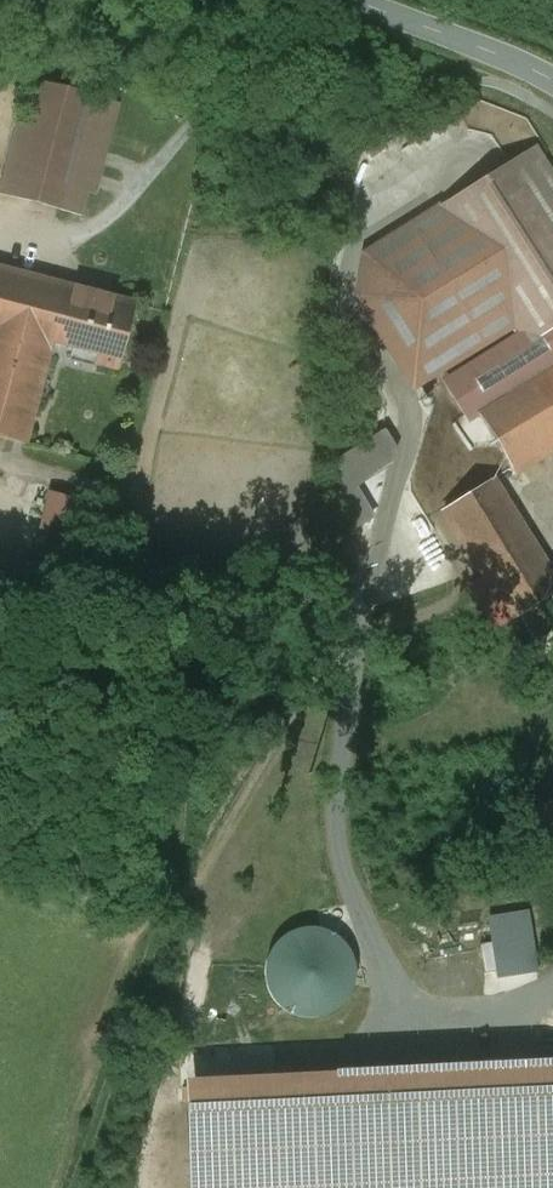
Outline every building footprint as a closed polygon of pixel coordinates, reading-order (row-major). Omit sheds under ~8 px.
[(95,78),(43,63),(28,118),(20,116),(0,190),(79,211),(85,187),(93,189),(118,100),(91,93),(95,78)] [(539,158),(443,217),(373,260),(367,294),(423,386),(437,377),(465,420),(477,413),(515,474),(552,451),(552,180),(539,158)] [(373,260),(443,217),(437,207),(362,254),(354,297),(413,390),(423,386),(367,294),(373,260)] [(0,268),(0,438),(23,444),(52,340),(94,352),(91,364),(116,370),(134,305),(0,268)] [(394,453),(382,435),(331,466),(342,484),(329,492),(352,531),(373,518),(349,480),(394,453)] [(552,618),(552,602),(549,595),(552,592),(552,575),(483,466),(421,505),(498,626),(519,613),(531,632),(552,618)] [(528,905),(512,909),(527,965),(543,961),(528,905)] [(340,940),(330,932),(317,929),(304,929),(292,932),(281,939),(273,948),(267,960),(265,973),(267,985),(272,997),(280,1007),(291,1014),(303,1018),(316,1018),(328,1014),(339,1008),(348,998),(353,986),(355,974),(354,961),(349,949),(340,940)] [(197,1082),(200,1187),(552,1187),(552,1062),(197,1082)]
